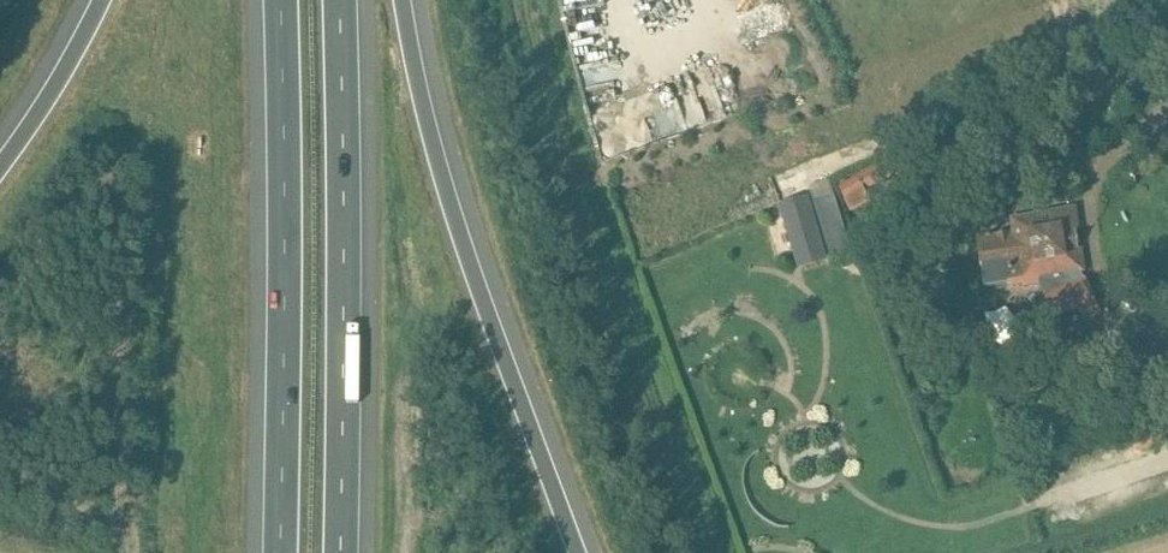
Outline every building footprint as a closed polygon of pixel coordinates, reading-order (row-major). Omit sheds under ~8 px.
[(905,172),(896,156),(838,187),(847,203),(905,172)] [(834,197),(814,203),(831,261),(851,255),(834,197)] [(805,198),(781,205),(795,251),(819,244),(805,198)] [(1016,233),(979,239),(983,267),(989,266),(992,284),(1010,281),(1011,286),(1039,281),(1056,319),(1078,309),(1084,321),(1103,312),(1089,286),(1083,264),(1075,211),(1014,221),(1016,233)]
